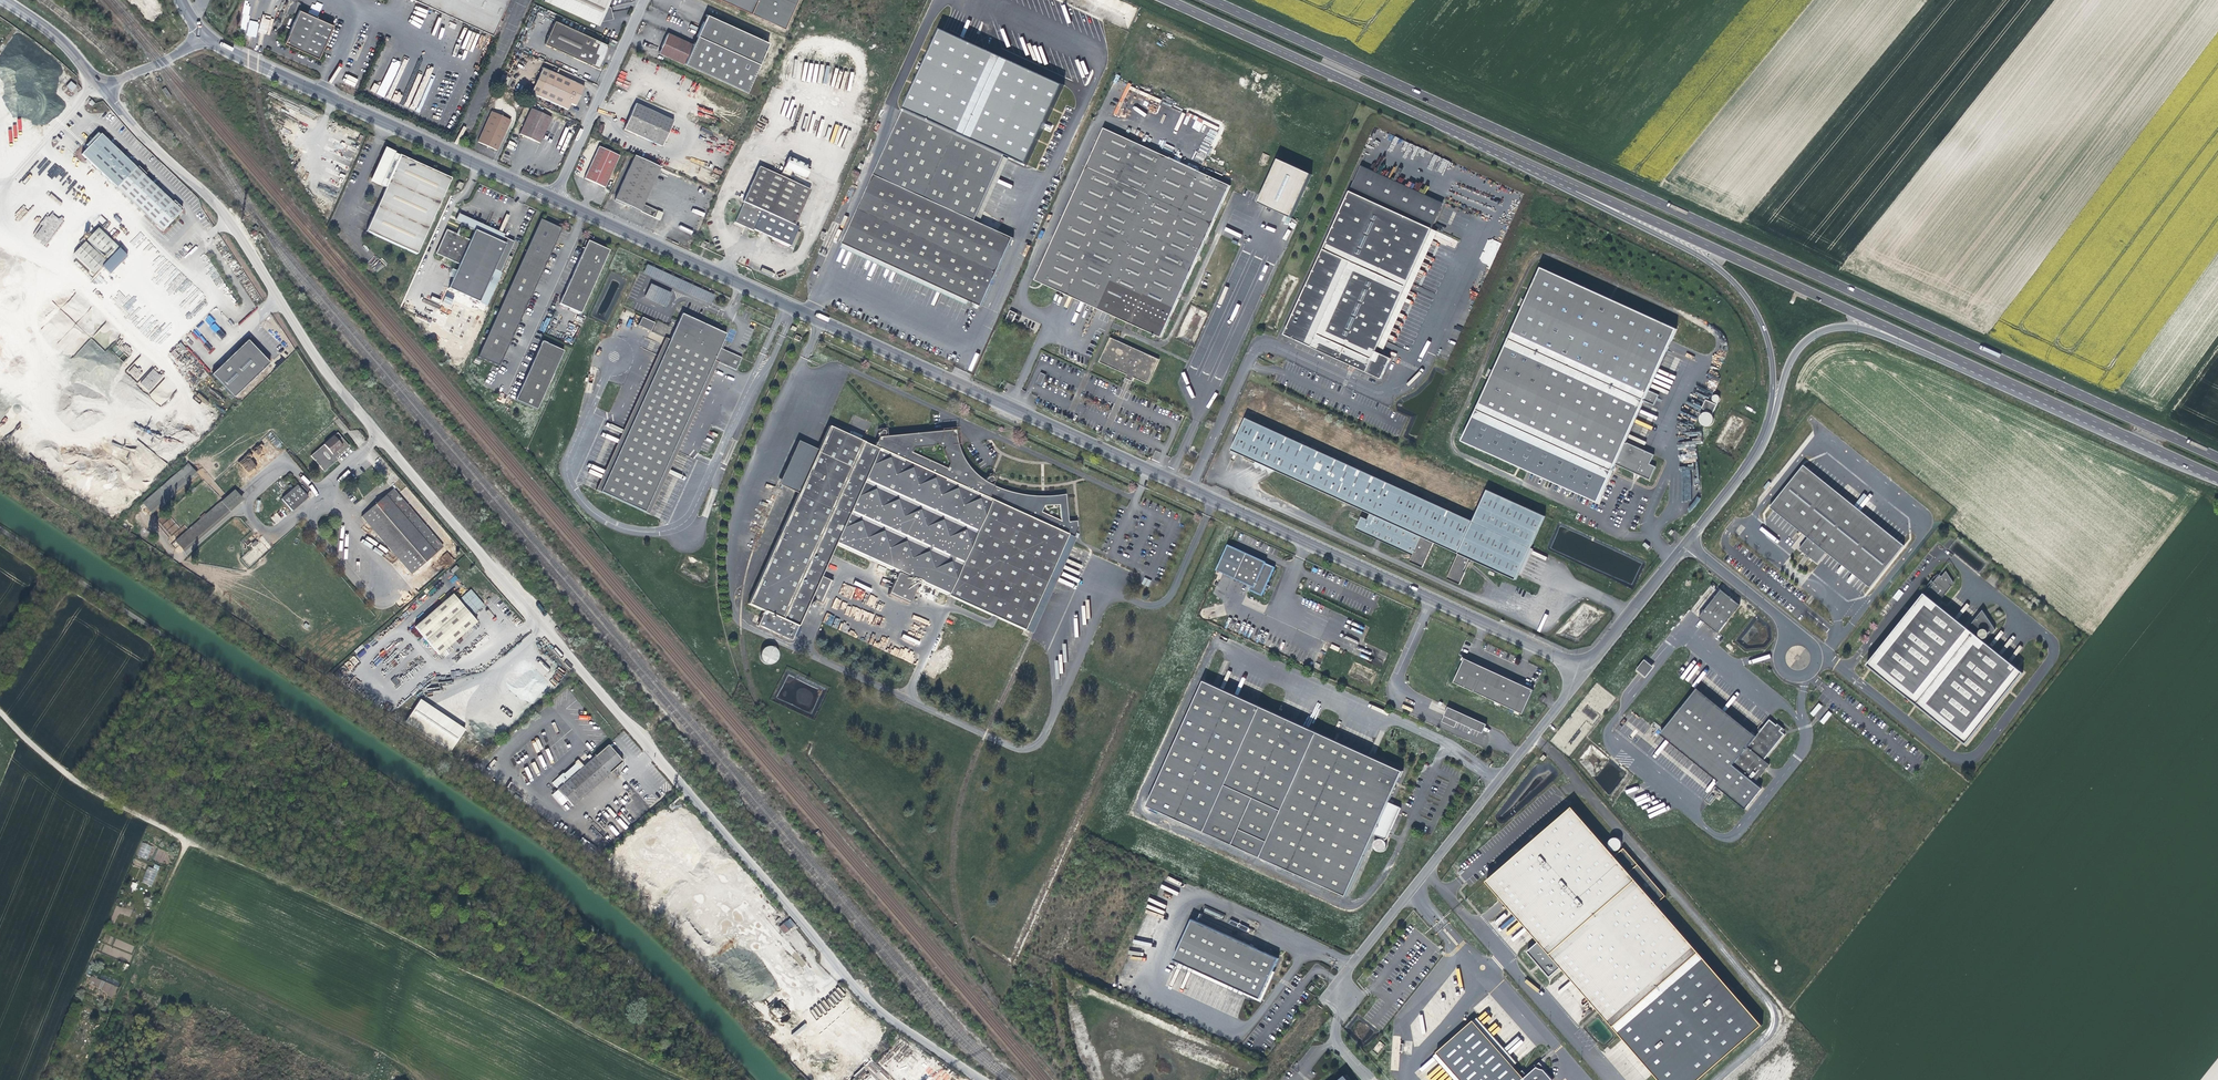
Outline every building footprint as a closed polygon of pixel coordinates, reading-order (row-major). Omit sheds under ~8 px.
[(502,0),(413,0),(490,35),(493,30),(489,28),(494,18),(502,0)] [(544,1),(598,26),(600,23),(602,17),(610,16),(609,7),(607,6),(610,0),(545,0),(544,1)] [(791,0),(723,0),(779,26),(791,0)] [(309,13),(317,17),(323,4),(315,1),(309,13)] [(301,11),(286,45),(320,61),(335,27),(301,11)] [(765,40),(702,11),(688,42),(662,30),(653,51),(678,63),(679,62),(741,91),(765,40)] [(550,18),(540,41),(593,65),(604,43),(550,18)] [(1064,85),(942,30),(876,174),(844,244),(982,307),(1014,237),(976,220),(1005,156),(1027,166),(1064,85)] [(385,98),(401,62),(393,58),(381,86),(374,83),(370,91),(385,98)] [(537,65),(525,91),(561,108),(564,102),(569,104),(578,84),(537,65)] [(355,86),(358,79),(347,75),(344,83),(355,86)] [(503,75),(501,82),(508,84),(510,77),(503,75)] [(76,87),(71,82),(66,87),(71,92),(76,87)] [(636,103),(624,128),(663,146),(674,121),(636,103)] [(525,106),(513,131),(534,140),(545,115),(525,106)] [(486,109),(472,139),(491,148),(505,118),(486,109)] [(1162,339),(1184,288),(1202,249),(1230,186),(1104,131),(1036,283),(1144,331),(1152,334),(1162,339)] [(81,154),(162,232),(181,211),(182,209),(174,201),(172,202),(101,134),(100,135),(97,133),(86,145),(88,147),(81,154)] [(592,144),(578,176),(599,185),(613,154),(592,144)] [(398,156),(384,150),(369,181),(383,188),(363,232),(414,255),(449,180),(398,156)] [(640,200),(647,183),(655,166),(647,162),(629,154),(611,195),(628,203),(632,205),(636,207),(637,207),(656,215),(659,208),(640,200)] [(750,227),(782,241),(783,241),(786,243),(794,224),(790,222),(806,187),(784,176),(788,168),(802,174),(807,164),(784,154),(776,173),(755,163),(738,198),(739,199),(730,219),(749,228),(750,227)] [(1277,161),(1257,204),(1290,219),(1310,176),(1277,161)] [(1378,348),(1380,343),(1434,225),(1351,187),(1286,331),(1352,361),(1351,364),(1356,367),(1357,363),(1383,375),(1393,355),(1378,348)] [(32,236),(46,245),(63,220),(51,213),(48,217),(46,215),(32,236)] [(462,226),(474,231),(474,230),(500,242),(502,238),(503,238),(504,236),(458,214),(454,222),(459,224),(462,226)] [(539,221),(477,358),(498,368),(560,230),(539,221)] [(1440,228),(1434,225),(1380,343),(1386,346),(1440,228)] [(119,248),(98,228),(87,240),(107,260),(119,248)] [(514,243),(503,238),(502,238),(500,242),(474,230),(474,231),(469,241),(458,236),(454,234),(446,230),(435,254),(459,264),(448,289),(479,303),(494,271),(501,273),(514,243)] [(607,252),(586,242),(557,305),(578,315),(607,252)] [(716,295),(648,264),(644,273),(712,304),(716,295)] [(1543,268),(1477,411),(1611,472),(1615,465),(1625,443),(1644,402),(1648,391),(1676,330),(1543,268)] [(673,293),(651,284),(645,297),(666,307),(673,293)] [(446,296),(445,295),(442,302),(450,306),(455,294),(448,291),(446,296)] [(64,328),(39,330),(66,346),(65,348),(77,351),(80,346),(75,345),(74,338),(81,337),(77,336),(76,333),(79,333),(69,330),(75,329),(78,320),(73,320),(68,317),(72,311),(67,308),(71,302),(67,302),(68,306),(63,306),(64,312),(59,309),(57,312),(60,314),(61,317),(64,317),(61,321),(66,322),(64,328)] [(1010,314),(1006,323),(1012,326),(1016,317),(1010,314)] [(686,318),(679,315),(667,341),(598,494),(640,513),(710,362),(711,362),(713,359),(726,365),(725,369),(733,372),(739,360),(731,356),(729,359),(715,353),(721,341),(723,336),(688,319),(686,318)] [(651,324),(639,319),(635,327),(647,333),(651,324)] [(667,341),(661,339),(593,492),(598,494),(667,341)] [(247,340),(211,374),(234,398),(270,363),(247,340)] [(1100,365),(1116,372),(1132,349),(1111,340),(1100,365)] [(723,343),(721,341),(715,353),(729,359),(731,356),(720,351),(723,343)] [(561,352),(540,343),(513,401),(534,411),(561,352)] [(1139,353),(1132,349),(1116,372),(1123,376),(1139,353)] [(1160,362),(1139,353),(1123,376),(1128,378),(1136,382),(1149,388),(1160,362)] [(726,365),(713,359),(711,362),(716,364),(725,369),(726,365)] [(640,513),(646,516),(716,364),(711,362),(710,362),(640,513)] [(134,366),(128,372),(137,379),(142,373),(134,366)] [(154,368),(139,383),(149,392),(164,378),(154,368)] [(1041,376),(1037,385),(1042,388),(1046,378),(1041,376)] [(1134,386),(1136,382),(1128,378),(1126,382),(1134,386)] [(1658,396),(1648,391),(1644,402),(1654,406),(1658,396)] [(1701,409),(1712,414),(1716,406),(1705,401),(1701,409)] [(1713,423),(1713,420),(1713,417),(1711,415),(1709,414),(1706,413),(1703,414),(1701,415),(1699,417),(1699,420),(1699,423),(1701,425),(1703,427),(1706,427),(1709,427),(1711,425),(1713,423)] [(1231,453),(1234,455),(1255,425),(1246,421),(1231,453)] [(1423,572),(1435,546),(1459,557),(1448,583),(1459,588),(1462,589),(1466,579),(1466,578),(1465,578),(1471,563),(1477,566),(1517,583),(1546,519),(1523,509),(1488,492),(1473,525),(1423,502),(1324,456),(1255,425),(1234,455),(1302,486),(1370,517),(1367,523),(1361,520),(1355,533),(1387,547),(1413,559),(1410,566),(1423,572)] [(1043,496),(1033,497),(1028,496),(1021,495),(1011,492),(1001,489),(992,485),(993,483),(994,484),(995,483),(996,482),(996,481),(996,480),(996,479),(995,478),(993,478),(992,478),(991,478),(990,479),(989,478),(986,482),(982,479),(979,476),(975,473),(972,470),(970,467),(966,461),(962,451),(961,444),(959,444),(958,439),(955,439),(954,431),(948,432),(948,430),(884,438),(885,436),(886,436),(888,434),(888,433),(888,431),(887,430),(885,430),(884,431),(883,431),(882,432),(882,434),(880,434),(880,439),(876,447),(852,436),(831,426),(819,450),(799,493),(770,554),(747,603),(762,611),(756,624),(790,640),(809,598),(820,603),(831,579),(820,575),(835,543),(898,572),(888,594),(909,604),(919,582),(1026,632),(1050,580),(1056,583),(1072,549),(1073,547),(1076,541),(1077,539),(1075,538),(1079,529),(1079,523),(1074,522),(1070,522),(1070,496),(1043,496)] [(336,458),(336,457),(349,446),(337,433),(310,456),(322,469),(325,470),(336,461),(336,458)] [(778,485),(799,493),(819,450),(799,442),(778,485)] [(1653,455),(1625,443),(1615,465),(1649,481),(1655,467),(1649,465),(1653,455)] [(247,472),(256,467),(252,459),(243,463),(247,472)] [(151,513),(197,474),(188,463),(142,503),(151,513)] [(1804,470),(1807,467),(1803,465),(1770,507),(1773,510),(1776,507),(1810,534),(1808,537),(1799,549),(1806,554),(1807,553),(1810,555),(1809,556),(1809,557),(1817,563),(1825,553),(1828,550),(1869,582),(1866,585),(1870,587),(1903,545),(1900,542),(1898,545),(1804,470)] [(1898,545),(1900,542),(1807,467),(1804,470),(1898,545)] [(308,497),(297,485),(281,499),(292,511),(308,497)] [(443,547),(392,489),(361,516),(411,574),(443,547)] [(221,501),(175,541),(184,551),(229,512),(221,501)] [(1810,534),(1776,507),(1773,510),(1808,537),(1810,534)] [(287,516),(280,508),(269,517),(276,525),(287,516)] [(1265,566),(1227,549),(1216,574),(1250,590),(1248,594),(1261,599),(1264,592),(1265,588),(1273,571),(1265,567),(1265,566)] [(1869,582),(1828,550),(1825,553),(1866,585),(1869,582)] [(450,570),(453,573),(459,568),(456,565),(450,570)] [(1966,745),(2024,674),(1976,635),(1983,626),(1993,634),(1996,630),(1983,610),(1968,629),(1936,603),(1939,599),(1940,600),(1951,586),(1954,582),(1946,571),(1941,576),(1939,574),(1933,582),(1931,580),(1929,582),(1932,585),(1925,594),(1924,593),(1867,665),(1966,745)] [(1144,578),(1142,584),(1149,587),(1151,580),(1144,578)] [(1050,580),(1026,632),(1031,634),(1056,583),(1050,580)] [(1740,604),(1721,589),(1698,617),(1717,632),(1740,604)] [(1892,597),(1897,601),(1904,593),(1899,589),(1892,597)] [(476,622),(452,594),(414,627),(438,655),(476,622)] [(479,606),(472,612),(478,620),(486,614),(484,612),(492,605),(494,607),(499,603),(492,595),(487,599),(485,597),(478,604),(479,606)] [(1805,615),(1799,610),(1795,616),(1801,620),(1805,615)] [(1983,629),(1982,630),(1981,630),(1980,632),(1979,633),(1979,635),(1980,636),(1980,637),(1981,638),(1983,639),(1985,639),(1987,639),(1988,638),(1989,637),(1989,636),(1990,634),(1989,631),(1987,630),(1986,629),(1985,629),(1983,629)] [(765,650),(762,649),(759,649),(757,649),(754,650),(752,651),(750,653),(749,655),(747,657),(747,659),(747,661),(747,663),(748,667),(748,668),(750,670),(751,671),(754,673),(757,674),(759,674),(761,674),(763,674),(767,672),(768,671),(770,669),(772,666),(772,664),(772,661),(772,660),(771,657),(770,655),(769,653),(767,651),(765,650)] [(1464,659),(1453,683),(1495,702),(1499,703),(1522,714),(1533,690),(1464,659)] [(1653,667),(1644,660),(1636,670),(1645,677),(1653,667)] [(1388,803),(1402,772),(1204,682),(1146,809),(1344,899),(1373,836),(1379,839),(1378,841),(1376,842),(1375,843),(1374,844),(1373,846),(1373,848),(1373,849),(1374,851),(1374,852),(1376,853),(1377,853),(1379,854),(1380,854),(1382,853),(1383,852),(1384,851),(1385,850),(1385,848),(1385,846),(1384,844),(1383,843),(1384,841),(1385,841),(1400,809),(1388,803)] [(1696,690),(1661,733),(1719,780),(1715,786),(1746,809),(1761,789),(1759,787),(1759,786),(1755,783),(1769,765),(1764,760),(1785,734),(1783,733),(1785,730),(1782,728),(1783,728),(1778,724),(1776,725),(1769,719),(1755,737),(1696,690)] [(406,723),(452,751),(467,727),(420,699),(406,723)] [(1822,706),(1819,703),(1811,714),(1814,716),(1822,706)] [(1487,725),(1449,708),(1442,722),(1455,728),(1458,722),(1483,734),(1487,725)] [(1832,714),(1829,711),(1820,721),(1823,724),(1832,714)] [(561,781),(555,786),(557,789),(572,806),(622,762),(607,745),(563,784),(561,781)] [(1488,883),(1540,942),(1528,952),(1550,977),(1561,967),(1661,1079),(1698,1079),(1762,1023),(1656,904),(1664,897),(1622,850),(1619,853),(1615,856),(1573,808),(1488,883)] [(1615,850),(1617,850),(1619,853),(1622,850),(1619,849),(1621,848),(1622,846),(1622,844),(1622,842),(1621,840),(1620,839),(1618,838),(1616,838),(1614,838),(1612,839),(1611,840),(1610,842),(1609,843),(1609,845),(1610,847),(1611,849),(1613,850),(1615,850)] [(141,843),(138,857),(148,859),(152,845),(141,843)] [(153,886),(159,866),(154,864),(153,868),(148,866),(142,883),(153,886)] [(1241,995),(1257,1003),(1276,962),(1189,922),(1171,963),(1176,966),(1180,968),(1181,968),(1185,970),(1186,970),(1190,972),(1227,989),(1231,991),(1232,991),(1236,993),(1237,993),(1241,995)] [(789,930),(783,923),(779,927),(785,933),(789,930)] [(1245,936),(1247,932),(1238,927),(1236,931),(1245,936)] [(736,988),(743,982),(736,974),(729,981),(736,988)] [(114,996),(118,986),(92,976),(88,985),(114,996)] [(1478,1018),(1484,1024),(1491,1017),(1485,1011),(1478,1018)] [(1538,1065),(1523,1079),(1473,1021),(1436,1053),(1459,1079),(1551,1079),(1538,1065)] [(1495,1022),(1487,1029),(1493,1035),(1501,1029),(1495,1022)]
